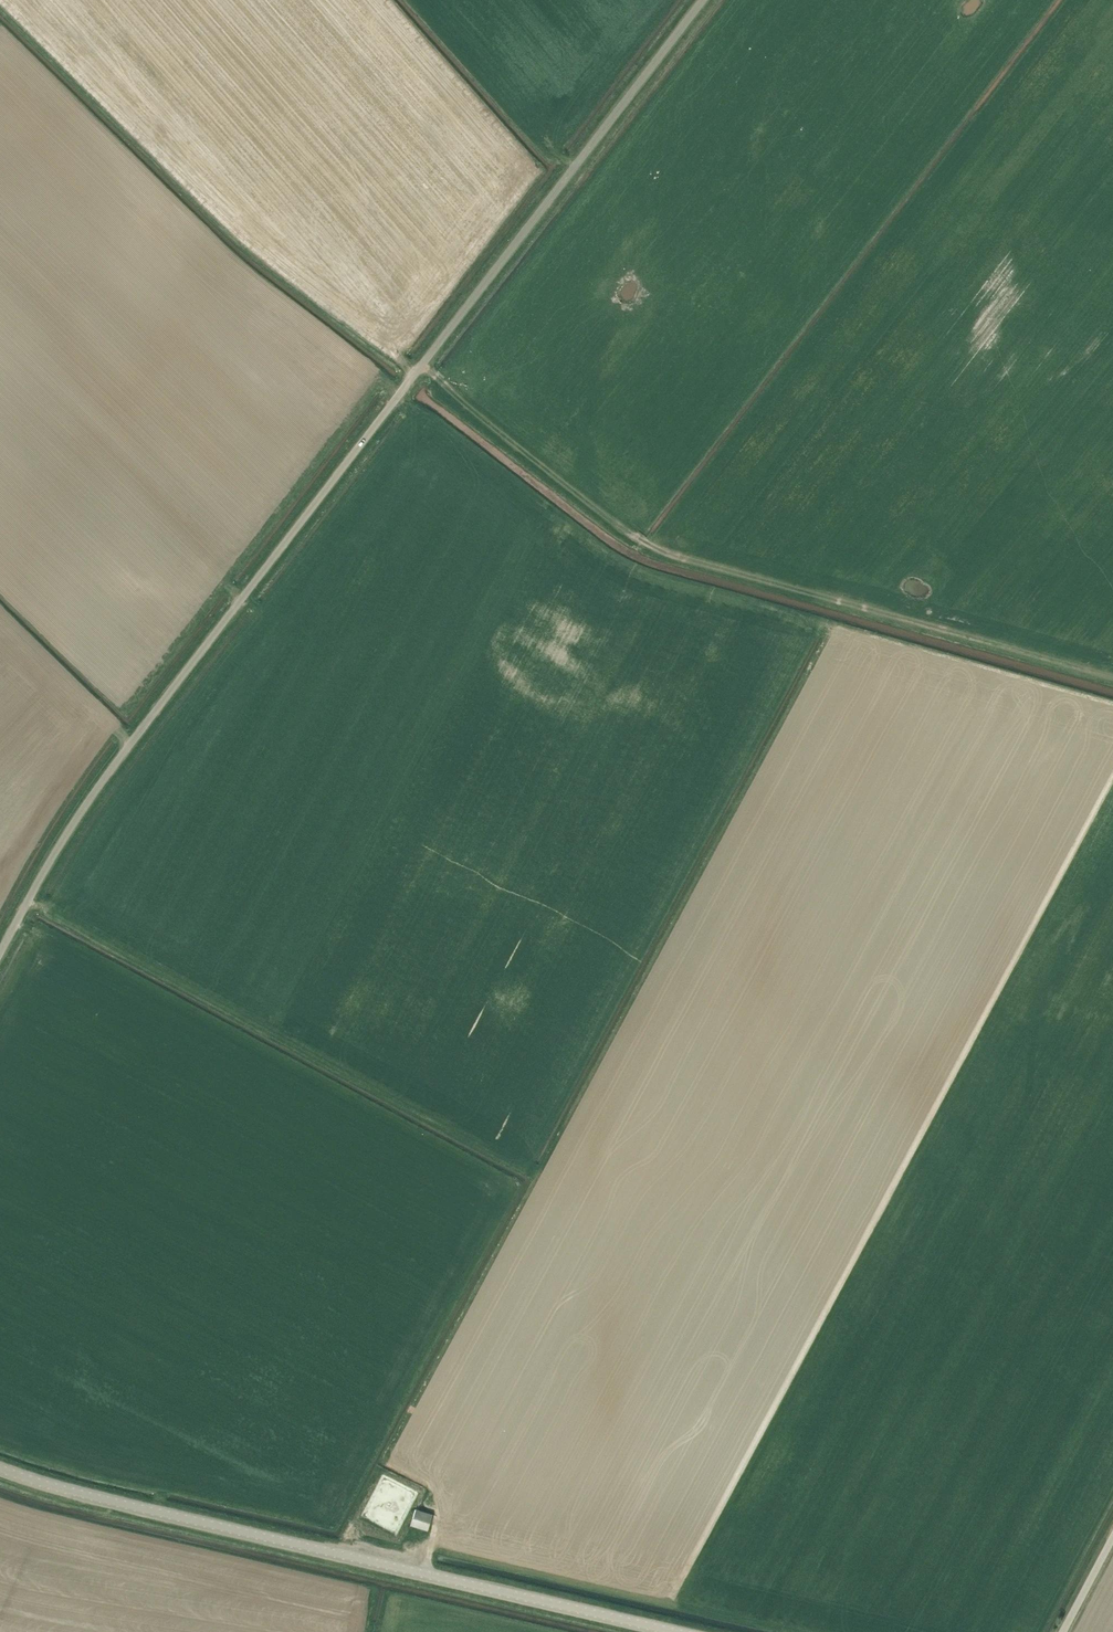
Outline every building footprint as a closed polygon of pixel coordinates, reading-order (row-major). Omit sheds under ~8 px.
[(415,1508),(410,1525),(428,1530),(433,1513),(415,1508)]
